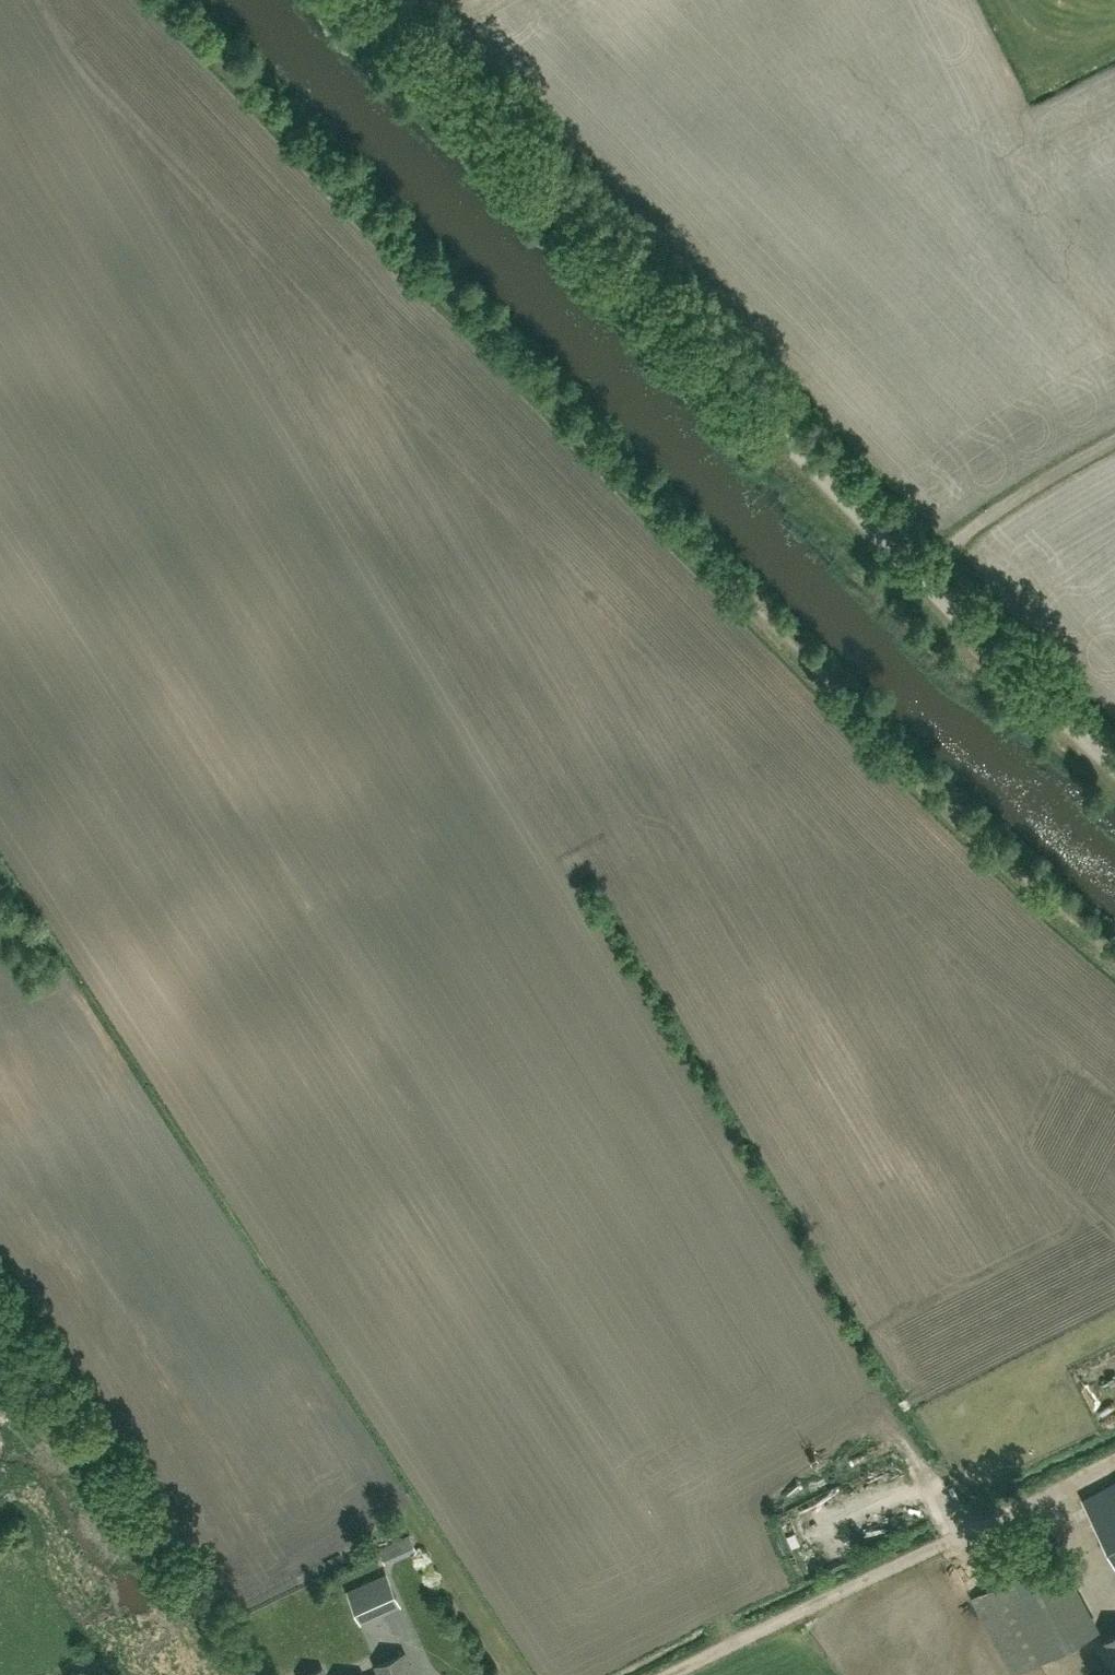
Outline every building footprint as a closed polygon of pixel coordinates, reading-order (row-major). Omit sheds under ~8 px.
[(1089,1494),(1114,1546),(1114,1481),(1089,1494)] [(419,1551),(412,1535),(380,1550),(387,1565),(419,1551)] [(1104,1621),(1062,1545),(970,1596),(1012,1671),(1104,1621)] [(398,1600),(386,1575),(349,1592),(361,1617),(398,1600)] [(1096,1646),(1114,1672),(1114,1632),(1096,1646)] [(405,1654),(379,1666),(381,1674),(415,1674),(405,1654)]
